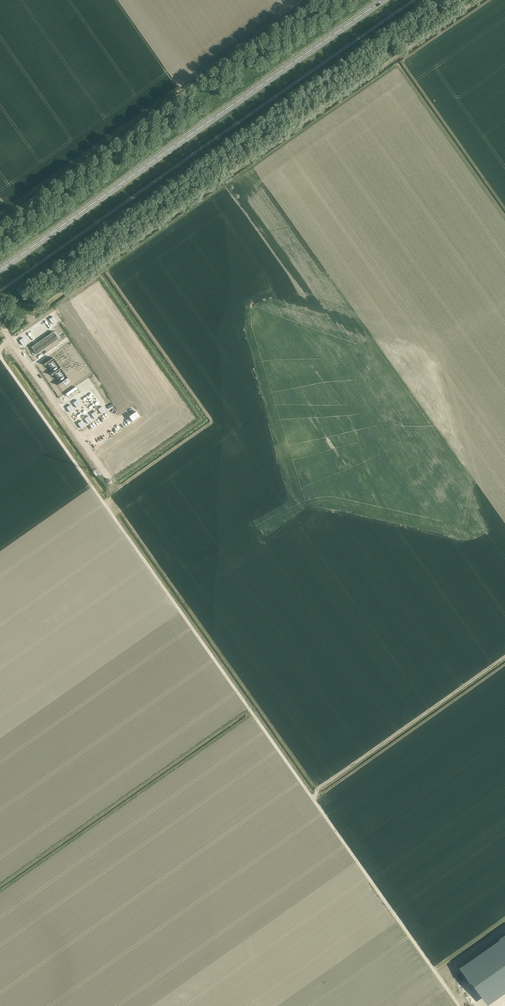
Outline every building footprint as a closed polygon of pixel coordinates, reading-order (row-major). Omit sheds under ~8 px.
[(54,332),(32,347),(37,354),(59,339),(54,332)] [(331,392),(329,384),(326,385),(326,387),(322,388),(324,394),(331,392)] [(76,387),(66,394),(67,396),(77,389),(76,387)] [(355,444),(353,442),(350,445),(353,448),(356,446),(363,452),(369,444),(364,439),(367,436),(363,433),(356,440),(358,442),(355,444)] [(326,442),(329,445),(337,437),(334,434),(326,442)] [(333,446),(341,452),(346,445),(338,440),(333,446)] [(267,514),(256,523),(260,527),(270,517),(267,514)] [(268,534),(271,536),(284,523),(281,520),(268,534)] [(459,966),(480,995),(504,977),(504,933),(459,966)]
